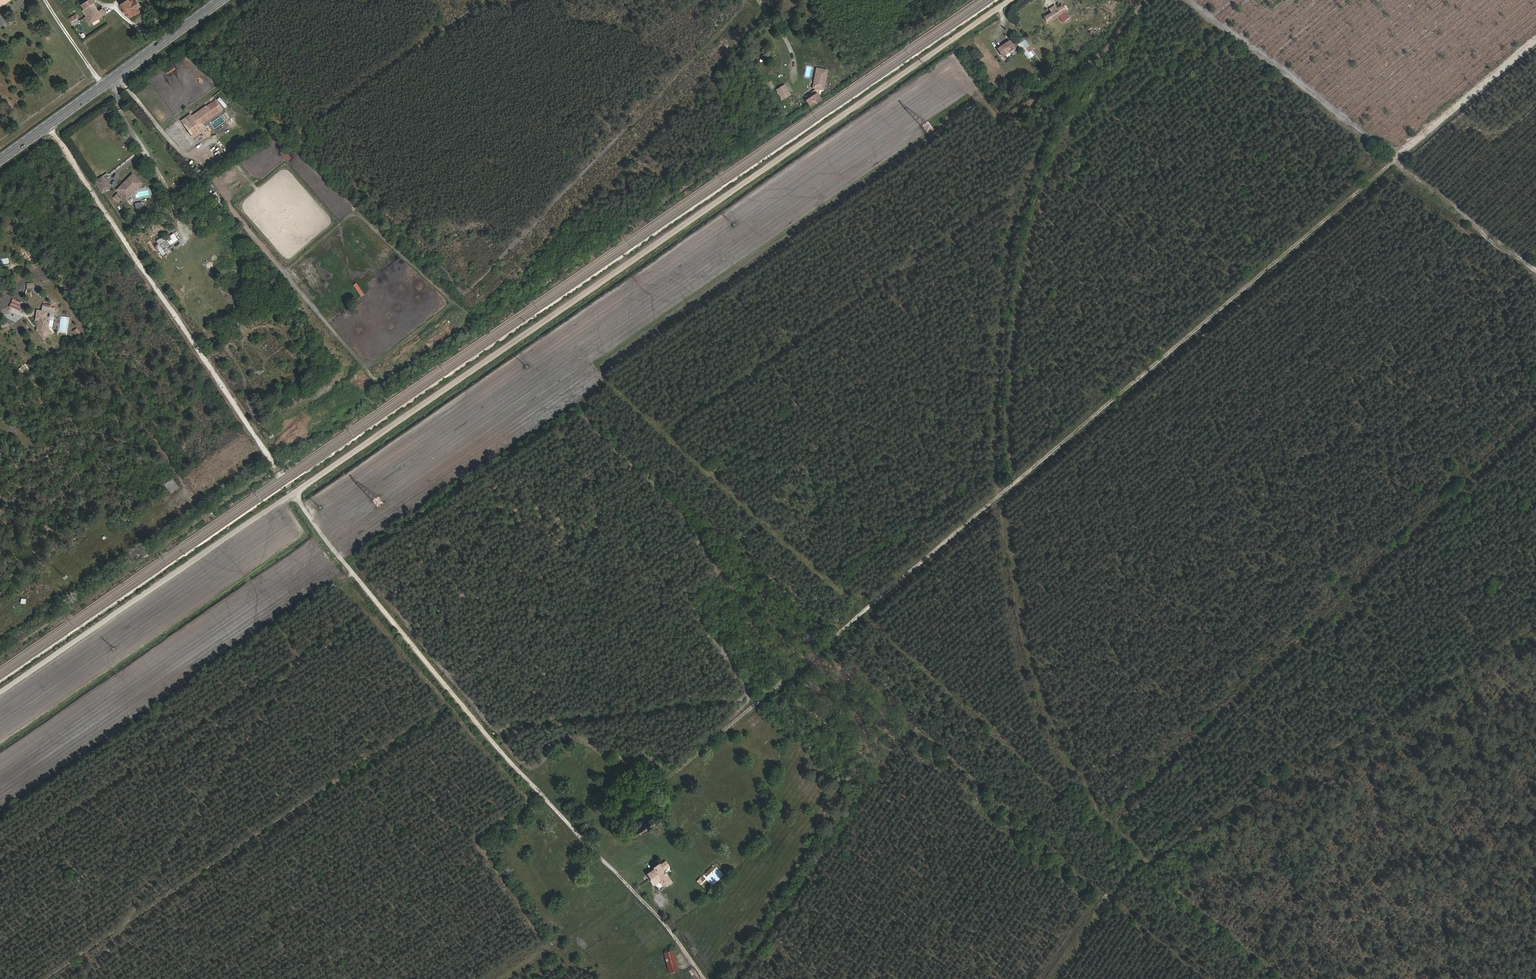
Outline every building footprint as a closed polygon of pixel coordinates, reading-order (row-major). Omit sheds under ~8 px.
[(92,0),(89,0),(82,5),(84,9),(83,10),(87,16),(85,17),(90,24),(103,16),(92,0)] [(121,4),(130,19),(142,12),(140,9),(142,7),(138,0),(127,0),(121,4)] [(1060,0),(1054,0),(1038,11),(1042,17),(1063,4),(1060,0)] [(80,17),(78,14),(70,19),(74,26),(80,22),(78,18),(80,17)] [(1006,36),(994,44),(999,53),(1012,45),(1006,36)] [(1024,37),(1020,40),(1031,57),(1035,54),(1024,37)] [(1026,54),(1029,52),(1020,41),(1017,44),(1026,54)] [(828,70),(818,69),(815,84),(819,89),(807,97),(813,106),(822,100),(818,95),(820,94),(821,92),(822,89),(825,90),(828,70)] [(786,85),(778,90),(782,97),(790,92),(786,85)] [(223,108),(218,101),(194,117),(199,125),(203,122),(223,108)] [(201,127),(199,125),(194,117),(192,115),(185,120),(196,135),(203,130),(201,127)] [(928,120),(921,125),(927,132),(934,127),(928,120)] [(210,133),(204,125),(201,127),(203,130),(207,136),(210,133)] [(134,174),(119,189),(126,196),(134,188),(136,190),(144,183),(134,174)] [(104,175),(96,181),(103,193),(106,191),(102,185),(108,181),(104,175)] [(106,191),(112,187),(108,181),(102,185),(106,191)] [(136,190),(134,188),(126,196),(128,198),(136,190)] [(117,192),(113,197),(118,202),(123,197),(117,192)] [(158,245),(167,240),(164,236),(156,241),(158,245)] [(159,244),(156,246),(162,255),(165,253),(159,244)] [(47,316),(48,310),(39,309),(38,318),(40,318),(39,329),(45,337),(53,332),(50,327),(51,316),(47,316)] [(23,375),(30,369),(25,363),(18,369),(23,375)] [(164,484),(170,494),(179,488),(173,478),(164,484)] [(372,500),(378,507),(383,502),(378,495),(372,500)] [(657,863),(658,864),(651,870),(658,880),(664,876),(667,881),(669,880),(670,881),(676,877),(663,859),(657,863)] [(673,969),(682,967),(677,947),(668,949),(673,969)]
